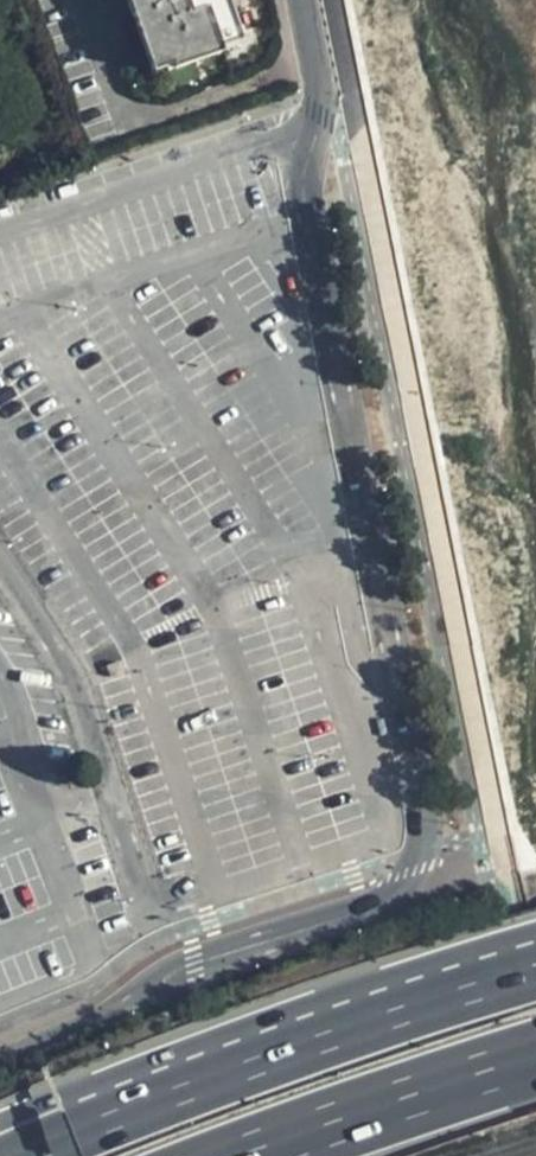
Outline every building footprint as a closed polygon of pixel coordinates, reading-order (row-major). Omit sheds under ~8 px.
[(134,17),(142,14),(138,0),(128,0),(134,17)] [(169,55),(218,39),(216,34),(237,26),(229,0),(138,0),(142,14),(134,17),(148,57),(168,50),(169,55)] [(242,40),(237,26),(216,34),(218,39),(221,47),(242,40)] [(223,53),(221,47),(218,39),(169,55),(173,65),(175,69),(223,53)] [(153,71),(173,65),(169,55),(168,50),(148,57),(153,71)]
